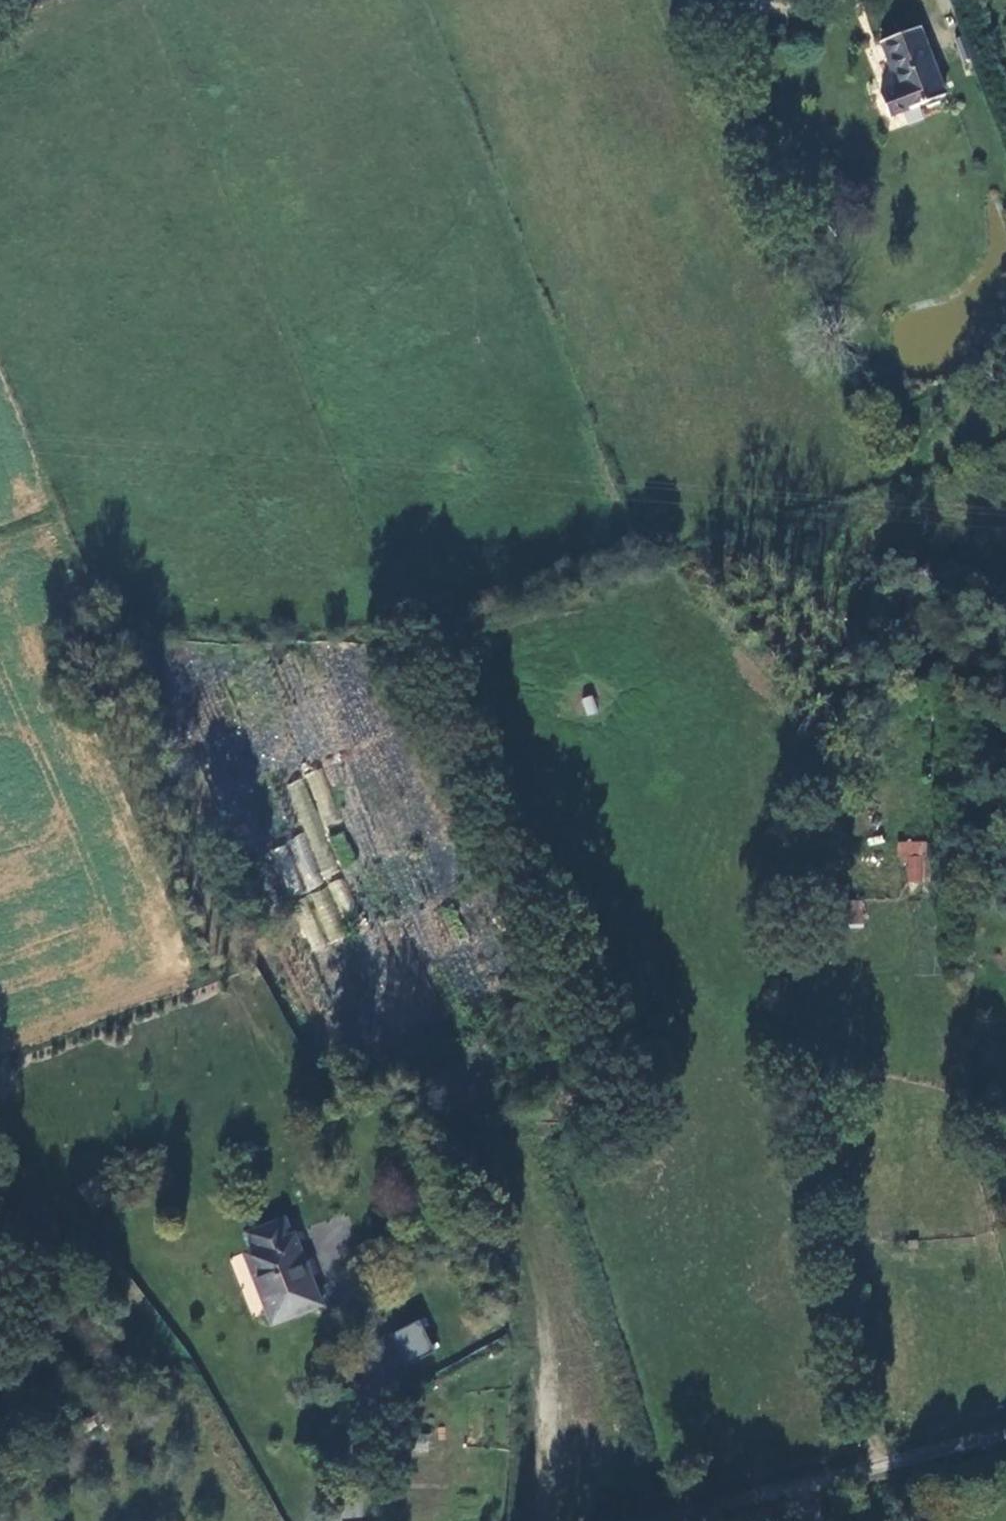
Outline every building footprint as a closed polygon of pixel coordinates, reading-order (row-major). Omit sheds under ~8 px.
[(923,38),(885,54),(903,101),(884,107),(893,128),(948,107),(923,38)] [(319,769),(305,774),(321,819),(334,814),(319,769)] [(338,863),(352,858),(344,832),(330,836),(338,863)] [(288,896),(322,883),(304,835),(270,847),(288,896)] [(900,839),(899,881),(925,882),(926,840),(900,839)] [(846,926),(862,927),(864,900),(848,899),(846,926)] [(290,1236),(246,1253),(267,1302),(259,1306),(268,1327),(319,1306),(290,1236)] [(428,1341),(401,1354),(408,1366),(434,1354),(428,1341)]
